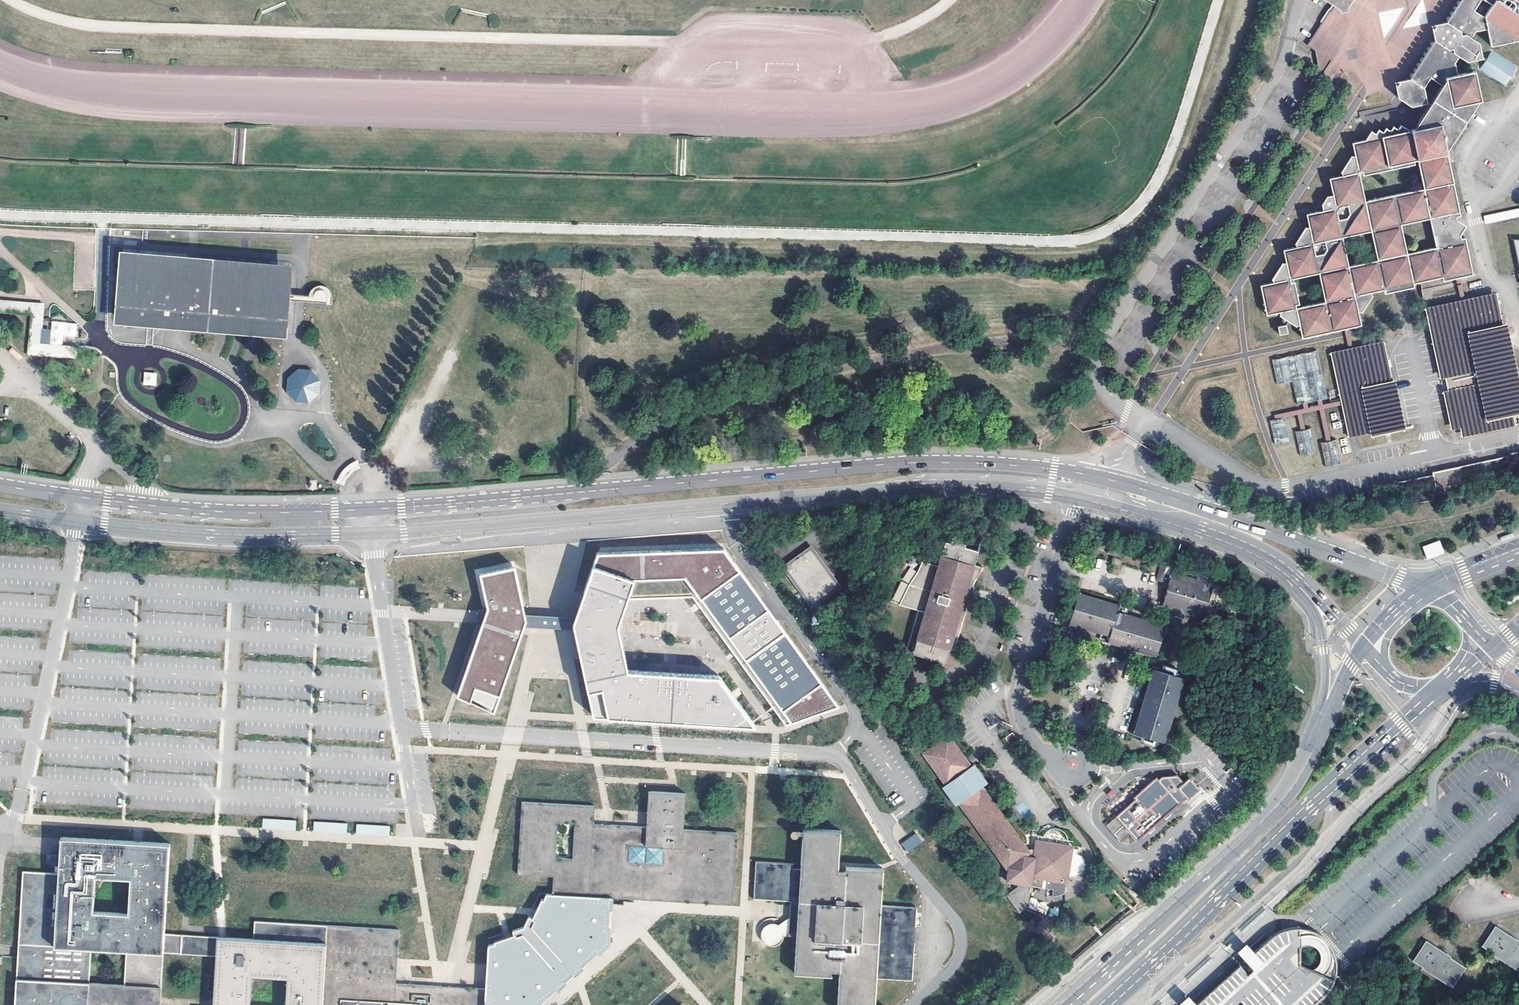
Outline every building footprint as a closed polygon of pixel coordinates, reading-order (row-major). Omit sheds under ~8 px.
[(1452,10),(1453,11),(1452,12),(1451,11),(1448,12),(1448,15),(1450,16),(1449,17),(1448,16),(1444,17),(1445,20),(1446,21),(1445,23),(1432,25),(1433,28),(1430,28),(1433,41),(1432,42),(1431,42),(1428,42),(1428,46),(1429,47),(1429,48),(1428,47),(1425,48),(1425,51),(1426,52),(1425,53),(1424,52),(1421,53),(1421,56),(1423,57),(1422,58),(1421,57),(1418,58),(1418,62),(1419,63),(1418,64),(1417,63),(1414,64),(1415,67),(1416,68),(1415,69),(1414,68),(1411,69),(1411,72),(1412,73),(1412,74),(1411,73),(1407,74),(1408,77),(1409,78),(1408,79),(1395,82),(1396,85),(1393,86),(1396,99),(1409,107),(1416,106),(1424,111),(1411,131),(1408,131),(1399,125),(1396,129),(1392,126),(1389,131),(1384,128),(1381,133),(1377,130),(1374,135),(1370,132),(1364,141),(1350,144),(1353,156),(1349,156),(1339,173),(1340,177),(1328,180),(1331,196),(1327,197),(1325,197),(1320,206),(1321,211),(1304,214),(1307,227),(1303,228),(1293,244),(1293,248),(1280,251),(1283,263),(1280,264),(1269,281),(1270,284),(1257,287),(1264,317),(1277,314),(1278,317),(1283,320),(1278,327),(1276,328),(1277,336),(1286,335),(1284,326),(1286,323),(1294,328),(1297,327),(1300,340),(1329,333),(1343,330),(1348,329),(1359,326),(1357,315),(1360,314),(1371,297),(1370,294),(1382,292),(1383,295),(1393,293),(1399,292),(1403,291),(1412,289),(1411,285),(1420,283),(1441,279),(1442,282),(1455,279),(1460,278),(1473,275),(1466,244),(1464,238),(1460,239),(1459,237),(1465,227),(1456,221),(1455,217),(1459,217),(1458,212),(1452,184),(1445,155),(1444,152),(1458,131),(1466,129),(1464,121),(1476,102),(1479,102),(1473,72),(1455,76),(1452,64),(1457,57),(1465,62),(1478,59),(1484,63),(1479,70),(1505,86),(1517,67),(1491,51),(1486,59),(1480,55),(1478,44),(1469,38),(1474,31),(1485,29),(1489,47),(1518,41),(1518,0),(1460,0),(1459,1),(1458,0),(1455,1),(1455,4),(1457,5),(1456,7),(1455,6),(1451,7),(1452,10)] [(1336,9),(1338,12),(1345,11),(1345,7),(1349,0),(1322,0),(1336,9)] [(1484,220),(1485,224),(1518,217),(1518,208),(1483,216),(1484,220)] [(119,264),(122,264),(284,277),(287,278),(288,264),(120,250),(119,264)] [(118,320),(163,324),(164,317),(281,325),(284,277),(122,264),(118,320)] [(1460,278),(1455,279),(1456,282),(1456,286),(1458,295),(1459,301),(1462,301),(1465,300),(1461,285),(1460,280),(1460,278)] [(1425,309),(1424,309),(1428,326),(1428,329),(1429,332),(1439,380),(1445,379),(1447,391),(1442,392),(1447,417),(1450,431),(1451,431),(1455,430),(1459,429),(1461,438),(1515,428),(1513,417),(1518,416),(1518,388),(1506,325),(1502,326),(1496,293),(1471,299),(1465,300),(1462,301),(1459,301),(1428,308),(1425,309)] [(29,316),(27,355),(75,360),(76,348),(39,345),(42,305),(0,301),(0,313),(29,316)] [(163,324),(280,333),(281,325),(164,317),(163,324)] [(1348,329),(1343,330),(1344,333),(1345,336),(1347,349),(1350,349),(1352,348),(1351,344),(1351,342),(1348,329)] [(1347,349),(1329,353),(1337,389),(1339,401),(1340,403),(1341,406),(1342,411),(1345,430),(1347,439),(1350,439),(1357,438),(1368,436),(1369,439),(1385,435),(1391,434),(1404,431),(1403,427),(1393,381),(1392,381),(1383,342),(1352,348),(1350,349),(1347,349)] [(1286,357),(1271,360),(1277,385),(1292,382),(1297,405),(1302,404),(1304,404),(1306,403),(1312,402),(1316,401),(1319,400),(1321,400),(1327,398),(1326,392),(1316,350),(1301,354),(1286,357)] [(144,371),(143,385),(156,385),(157,372),(144,371)] [(288,391),(291,395),(296,391),(297,385),(302,381),(306,381),(312,377),(310,374),(299,373),(289,381),(288,391)] [(317,382),(312,377),(306,381),(302,381),(297,385),(296,391),(291,395),(295,400),(307,401),(315,394),(317,382)] [(1304,404),(1302,404),(1303,409),(1273,415),(1274,418),(1274,420),(1284,418),(1296,415),(1300,432),(1302,431),(1304,431),(1301,414),(1318,411),(1325,442),(1327,442),(1330,441),(1323,409),(1341,406),(1340,403),(1339,401),(1322,405),(1321,400),(1319,400),(1316,401),(1317,406),(1307,408),(1306,403),(1304,404)] [(1270,421),(1275,446),(1290,443),(1284,418),(1274,420),(1270,421)] [(1300,432),(1294,433),(1299,457),(1315,454),(1310,429),(1304,431),(1302,431),(1300,432)] [(1325,442),(1320,443),(1325,469),(1340,465),(1335,440),(1330,441),(1327,442),(1325,442)] [(1473,480),(1473,466),(1452,466),(1452,480),(1473,480)] [(953,537),(950,544),(964,548),(967,540),(953,537)] [(1440,540),(1422,546),(1426,559),(1444,553),(1440,540)] [(960,633),(972,595),(966,593),(967,590),(968,588),(971,584),(973,585),(983,568),(975,565),(979,552),(964,548),(950,544),(946,543),(939,566),(923,562),(919,571),(910,585),(900,605),(919,611),(907,651),(946,663),(952,645),(954,635),(948,633),(949,630),(960,633)] [(786,726),(839,707),(724,548),(597,552),(577,610),(575,617),(573,623),(574,629),(593,716),(641,719),(642,708),(671,710),(670,720),(755,725),(718,676),(627,669),(617,624),(626,598),(691,596),(786,726)] [(1111,548),(1108,557),(1121,561),(1124,552),(1111,548)] [(810,549),(784,568),(812,604),(837,586),(810,549)] [(1164,582),(1168,566),(1160,564),(1156,580),(1164,582)] [(481,576),(515,568),(515,566),(480,574),(481,576)] [(494,713),(524,626),(526,620),(525,614),(515,568),(481,576),(487,608),(484,618),(457,696),(494,713)] [(1173,573),(1162,609),(1176,613),(1175,616),(1174,619),(1182,621),(1184,616),(1203,622),(1213,591),(1195,586),(1195,583),(1179,579),(1180,575),(1173,573)] [(1078,598),(1070,624),(1111,635),(1109,642),(1157,656),(1165,630),(1116,617),(1118,609),(1078,598)] [(573,623),(575,617),(525,614),(526,620),(524,626),(574,629),(573,623)] [(956,646),(960,633),(949,630),(948,633),(954,635),(952,645),(956,646)] [(1178,672),(1164,668),(1163,669),(1162,671),(1156,670),(1155,672),(1183,680),(1184,678),(1177,676),(1178,672)] [(1164,744),(1183,680),(1155,672),(1138,728),(1136,728),(1133,735),(1136,736),(1164,744)] [(1138,728),(1155,672),(1153,672),(1136,728),(1138,728)] [(671,710),(642,708),(641,719),(670,720),(671,710)] [(1005,738),(1011,746),(1018,740),(1013,732),(1005,738)] [(1163,747),(1164,744),(1136,736),(1135,740),(1141,742),(1141,745),(1154,749),(1156,745),(1163,747)] [(1032,854),(983,788),(988,784),(974,767),(971,769),(968,771),(964,764),(966,763),(948,737),(923,755),(946,787),(943,789),(957,807),(961,804),(990,844),(1011,872),(1009,883),(1020,885),(1006,894),(1019,912),(1030,905),(1033,887),(1055,891),(1054,897),(1067,893),(1069,883),(1075,849),(1040,844),(1038,855),(1032,854)] [(1160,781),(1158,779),(1136,799),(1137,801),(1118,817),(1125,826),(1139,842),(1184,802),(1187,798),(1189,801),(1201,790),(1191,779),(1185,783),(1179,776),(1164,778),(1160,781)] [(649,789),(647,825),(594,822),(596,805),(522,800),(518,873),(554,875),(553,893),(614,897),(734,904),(738,831),(685,827),(688,792),(649,789)] [(1118,817),(1115,820),(1122,829),(1125,826),(1118,817)] [(262,820),(262,829),(297,829),(297,819),(262,820)] [(1115,820),(1108,827),(1115,835),(1122,829),(1115,820)] [(313,822),(313,832),(347,833),(347,823),(313,822)] [(356,823),(355,833),(389,837),(390,827),(356,823)] [(836,981),(835,1004),(872,1004),(874,981),(909,983),(913,913),(914,909),(878,907),(880,872),(843,870),(842,874),(834,874),(837,832),(800,830),(797,871),(789,870),(789,866),(753,864),(751,900),(787,903),(791,903),(790,919),(779,925),(784,938),(793,939),(791,975),(828,977),(828,973),(836,973),(836,981)] [(902,843),(907,852),(922,842),(917,833),(902,843)] [(164,951),(165,933),(170,844),(58,837),(56,872),(22,870),(14,1004),(160,1004),(164,951)] [(1082,850),(1075,849),(1069,883),(1076,884),(1077,881),(1082,881),(1087,877),(1091,874),(1092,867),(1089,861),(1086,857),(1081,856),(1082,850)] [(485,1004),(542,1004),(542,1000),(557,987),(560,989),(569,980),(567,977),(574,972),(576,974),(584,967),(584,963),(597,951),(600,952),(612,940),(614,897),(553,893),(547,892),(534,917),(529,916),(526,925),(524,926),(515,928),(515,934),(488,945),(486,988),(485,1004)] [(340,999),(385,1001),(430,1003),(430,1004),(485,1004),(486,988),(396,983),(399,929),(255,920),(254,937),(165,933),(164,951),(215,954),(212,1004),(250,1004),(252,976),(289,978),(288,1004),(340,1004),(340,999)] [(784,938),(779,925),(773,923),(767,925),(763,930),(762,935),(764,941),(769,945),(775,945),(780,943),(784,938)] [(1495,927),(1482,947),(1518,972),(1518,943),(1495,927)] [(1323,997),(1326,995),(1328,992),(1332,986),(1334,980),(1335,979),(1336,975),(1336,971),(1336,964),(1335,956),(1333,953),(1330,946),(1328,943),(1325,940),(1320,936),(1316,933),(1312,931),(1310,930),(1302,929),(1300,928),(1298,928),(1290,929),(1289,929),(1286,930),(1284,930),(1279,932),(1277,933),(1276,934),(1274,935),(1272,937),(1270,938),(1256,952),(1252,955),(1248,951),(1245,947),(1240,952),(1243,955),(1254,968),(1248,974),(1240,965),(1197,1004),(1196,1004),(1315,1004),(1323,997)] [(1444,953),(1426,942),(1413,962),(1453,989),(1466,969),(1449,956),(1444,953)]
